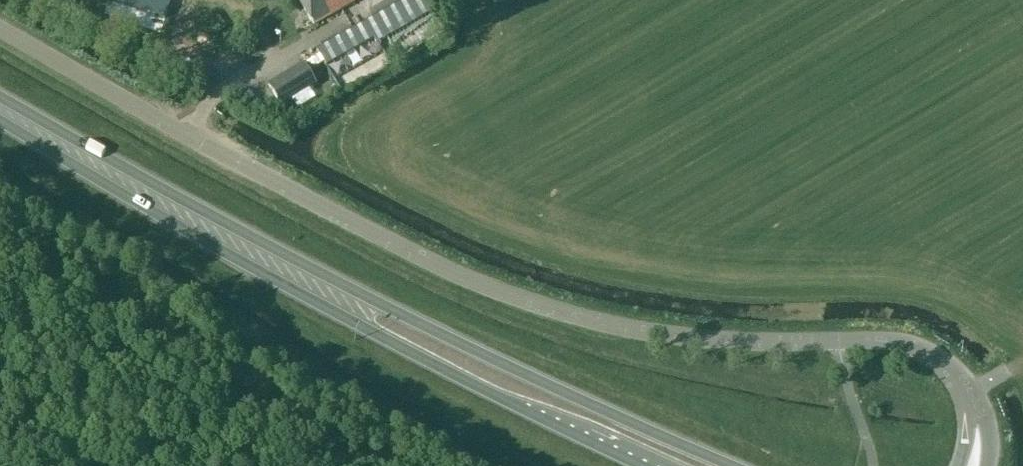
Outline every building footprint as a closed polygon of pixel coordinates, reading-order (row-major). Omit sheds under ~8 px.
[(314,26),(358,0),(298,0),(314,26)] [(317,50),(325,66),(384,32),(387,37),(433,10),(427,0),(406,0),(317,50)] [(280,105),(315,85),(303,64),(268,84),(280,105)]
